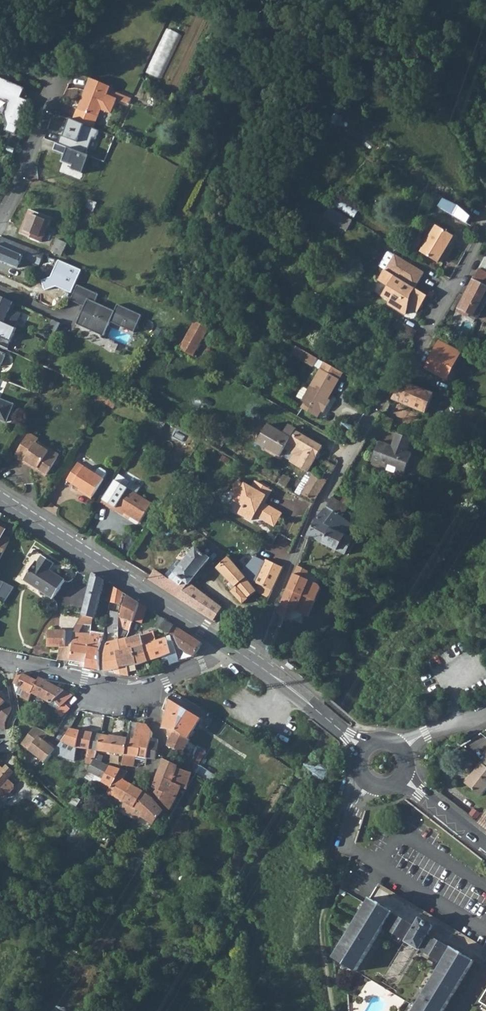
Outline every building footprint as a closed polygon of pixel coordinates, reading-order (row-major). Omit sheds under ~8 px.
[(176,8),(174,14),(180,16),(182,11),(176,8)] [(147,72),(163,79),(183,34),(167,27),(147,72)] [(18,125),(30,99),(21,95),(24,88),(0,77),(0,93),(14,99),(8,112),(5,114),(8,120),(9,121),(18,125)] [(108,88),(88,79),(83,93),(85,94),(79,109),(76,108),(71,120),(74,122),(90,128),(98,110),(108,114),(115,100),(105,96),(108,88)] [(21,95),(30,99),(24,88),(21,95)] [(115,100),(128,106),(132,98),(108,88),(105,96),(115,100)] [(6,102),(1,112),(5,114),(8,112),(14,99),(0,93),(0,99),(6,102)] [(56,116),(66,119),(67,112),(59,110),(56,116)] [(55,115),(47,141),(48,141),(41,163),(53,167),(58,151),(64,153),(68,142),(66,141),(68,134),(66,134),(67,132),(66,131),(69,120),(66,119),(56,116),(55,115)] [(18,125),(9,121),(6,128),(15,132),(18,125)] [(74,122),(69,134),(88,141),(93,129),(90,128),(74,122)] [(68,202),(85,208),(88,200),(71,193),(68,202)] [(446,197),(441,206),(466,220),(471,212),(446,197)] [(330,206),(352,220),(358,211),(336,198),(330,206)] [(322,216),(365,242),(372,232),(352,220),(330,206),(328,205),(322,216)] [(29,210),(20,233),(41,242),(50,219),(29,210)] [(437,229),(454,240),(456,238),(438,227),(437,229)] [(422,253),(440,263),(454,240),(437,229),(422,253)] [(0,236),(0,261),(17,268),(19,267),(23,257),(61,273),(62,271),(65,263),(0,236)] [(51,252),(61,256),(68,241),(64,239),(63,242),(56,239),(53,246),(50,244),(48,250),(51,251),(51,252)] [(389,272),(419,290),(428,275),(399,257),(389,272)] [(456,311),(467,316),(469,314),(477,319),(485,302),(485,257),(456,311)] [(65,263),(62,271),(70,275),(73,267),(65,263)] [(389,272),(385,270),(380,280),(389,287),(387,291),(421,309),(423,305),(422,304),(428,296),(419,290),(389,272)] [(98,295),(78,285),(70,301),(84,307),(76,325),(103,337),(110,323),(134,333),(142,316),(117,305),(114,312),(95,303),(98,295)] [(421,309),(387,291),(384,296),(392,301),(392,305),(409,315),(409,307),(412,307),(413,309),(419,313),(421,309)] [(0,296),(0,321),(15,327),(21,314),(12,310),(16,303),(0,296)] [(60,323),(53,320),(49,329),(56,332),(60,323)] [(417,331),(397,320),(393,327),(413,339),(417,331)] [(0,321),(0,346),(8,349),(17,329),(15,327),(0,321)] [(206,330),(193,322),(177,349),(190,357),(206,330)] [(447,379),(460,352),(440,341),(426,368),(447,379)] [(319,366),(323,358),(310,351),(306,359),(319,366)] [(324,413),(327,415),(334,403),(332,402),(349,372),(330,362),(312,393),(306,390),(301,399),(306,403),(302,410),(320,420),(324,413)] [(392,399),(425,413),(433,393),(405,380),(392,399)] [(95,399),(104,404),(105,402),(109,397),(110,396),(100,391),(95,399)] [(105,402),(116,409),(119,404),(109,397),(105,402)] [(10,419),(16,406),(0,400),(0,415),(10,419)] [(390,430),(393,420),(381,415),(374,425),(390,430)] [(152,423),(161,430),(165,424),(155,418),(152,423)] [(322,447),(294,431),(290,438),(283,433),(268,424),(257,443),(280,457),(289,441),(305,451),(297,466),(298,467),(308,450),(317,456),(322,447)] [(294,431),(286,426),(283,433),(290,438),(294,431)] [(23,462),(25,459),(46,473),(59,455),(50,449),(48,451),(36,443),(38,440),(39,439),(29,432),(13,455),(23,462)] [(412,439),(397,433),(392,446),(380,441),(372,461),(387,467),(388,470),(392,472),(395,471),(404,474),(409,461),(402,457),(409,440),(411,440),(412,439)] [(422,443),(433,447),(436,440),(425,436),(422,443)] [(48,451),(50,449),(38,440),(36,443),(48,451)] [(402,457),(409,461),(413,453),(407,451),(411,440),(409,440),(402,457)] [(321,473),(311,466),(317,456),(308,450),(298,467),(306,472),(295,492),(301,496),(302,493),(315,501),(316,499),(335,467),(325,461),(321,467),(324,469),(321,473)] [(23,462),(44,476),(46,473),(25,459),(23,462)] [(73,461),(63,479),(80,489),(78,491),(88,496),(99,477),(73,461)] [(276,481),(286,487),(291,478),(283,474),(281,478),(278,477),(276,481)] [(256,513),(275,525),(282,513),(265,502),(273,489),(257,480),(253,486),(240,478),(232,490),(239,494),(236,499),(245,504),(240,512),(252,519),(256,513)] [(114,507),(123,513),(138,523),(151,505),(120,484),(105,506),(112,510),(114,507)] [(308,535),(345,554),(353,539),(346,535),(335,530),(345,518),(343,516),(349,507),(331,497),(326,505),(316,518),(306,534),(308,535)] [(121,516),(123,513),(114,507),(112,510),(121,516)] [(346,535),(352,526),(351,522),(345,518),(335,530),(346,535)] [(10,540),(2,535),(4,530),(0,527),(0,559),(10,540)] [(149,576),(147,579),(213,621),(221,608),(188,586),(210,558),(196,547),(182,563),(178,560),(164,576),(155,569),(153,572),(150,570),(147,575),(149,576)] [(37,563),(36,562),(24,580),(53,599),(65,581),(49,570),(53,563),(42,556),(37,563)] [(241,572),(229,556),(218,567),(225,577),(236,590),(231,593),(242,606),(247,601),(246,601),(256,592),(263,586),(266,580),(275,584),(283,567),(256,556),(241,572)] [(87,625),(94,619),(105,580),(92,572),(81,614),(76,624),(87,625)] [(0,580),(0,600),(5,603),(15,588),(0,580)] [(123,592),(113,586),(110,599),(121,602),(123,592)] [(127,595),(121,617),(133,621),(139,603),(139,602),(127,595)] [(131,629),(135,631),(137,625),(136,624),(137,621),(143,623),(147,608),(139,603),(133,621),(131,629)] [(110,611),(108,619),(108,625),(119,626),(119,612),(110,611)] [(274,619),(272,623),(281,627),(284,620),(277,613),(274,619)] [(161,617),(155,627),(159,629),(165,619),(161,617)] [(174,625),(165,619),(159,629),(168,634),(169,633),(174,625)] [(202,644),(202,643),(174,625),(169,633),(176,637),(178,645),(181,649),(193,657),(200,646),(202,644)] [(127,641),(128,641),(135,664),(136,666),(147,662),(142,646),(157,640),(154,631),(153,630),(127,639),(127,641)] [(47,631),(46,646),(59,646),(71,646),(73,631),(47,631)] [(79,667),(85,668),(89,634),(82,633),(82,632),(79,632),(73,631),(71,646),(59,646),(56,659),(80,662),(79,667)] [(89,634),(85,668),(98,670),(98,649),(103,633),(90,631),(89,634)] [(147,662),(161,657),(167,655),(168,659),(170,665),(179,661),(173,641),(168,642),(166,637),(157,640),(142,646),(147,662)] [(119,643),(122,653),(116,653),(119,675),(130,676),(127,666),(135,664),(128,641),(127,641),(119,640),(119,643)] [(104,655),(103,671),(104,671),(113,669),(113,674),(118,675),(119,675),(116,653),(122,653),(119,643),(106,642),(105,647),(104,651),(104,655)] [(298,669),(289,661),(286,665),(295,672),(298,669)] [(31,693),(36,681),(22,675),(17,674),(13,683),(15,689),(21,693),(19,697),(28,702),(31,693)] [(72,696),(51,684),(39,677),(38,677),(36,681),(31,693),(52,702),(53,699),(60,707),(61,707),(64,711),(68,707),(65,703),(72,696)] [(4,729),(4,727),(4,723),(5,720),(11,709),(10,707),(2,700),(0,698),(0,728),(4,729)] [(52,702),(51,704),(58,709),(56,710),(61,716),(70,708),(68,707),(64,711),(61,707),(60,707),(53,699),(52,702)] [(162,728),(173,730),(187,739),(199,721),(178,707),(165,701),(163,709),(166,711),(162,728)] [(144,728),(142,740),(150,742),(152,735),(153,734),(147,724),(145,724),(144,728)] [(53,754),(57,748),(45,739),(50,732),(37,725),(22,744),(47,763),(53,754)] [(134,739),(127,738),(124,754),(122,764),(128,766),(133,767),(136,756),(146,758),(150,742),(142,740),(144,728),(140,727),(139,730),(136,730),(134,739)] [(88,749),(85,763),(91,765),(94,760),(96,752),(97,748),(100,735),(100,734),(70,729),(69,730),(57,748),(53,754),(76,760),(77,748),(88,749)] [(170,737),(167,746),(183,753),(186,754),(187,751),(185,749),(189,742),(190,740),(187,739),(173,730),(172,732),(170,737)] [(100,735),(97,748),(124,754),(127,738),(111,736),(100,734),(100,735)] [(155,760),(158,743),(157,743),(150,742),(146,758),(155,760)] [(180,757),(165,751),(162,759),(178,768),(180,757)] [(98,754),(99,753),(96,752),(94,760),(91,765),(88,771),(95,775),(93,778),(108,789),(118,774),(121,769),(111,766),(110,767),(102,761),(103,756),(98,754)] [(162,759),(159,768),(175,776),(178,768),(162,759)] [(465,785),(482,796),(485,790),(485,767),(482,763),(465,785)] [(192,773),(210,784),(219,790),(224,782),(197,764),(192,772),(192,773)] [(7,778),(13,772),(6,765),(3,768),(0,766),(0,786),(7,778)] [(157,775),(172,784),(175,776),(159,768),(157,775)] [(185,790),(192,773),(192,772),(188,771),(178,768),(175,776),(172,784),(172,785),(179,788),(185,790)] [(118,774),(123,778),(128,771),(127,771),(121,769),(118,774)] [(108,789),(125,802),(121,808),(138,821),(141,817),(153,825),(163,811),(154,801),(152,798),(145,793),(123,778),(118,774),(108,789)] [(157,789),(155,793),(167,810),(179,788),(172,785),(172,784),(157,775),(152,787),(157,789)] [(0,786),(0,795),(2,797),(6,797),(14,787),(14,784),(7,778),(0,786)] [(67,804),(75,808),(79,802),(71,797),(67,804)] [(181,817),(175,813),(170,822),(176,825),(181,817)] [(176,825),(184,829),(189,821),(181,817),(176,825)] [(370,898),(366,904),(333,958),(357,972),(384,928),(442,963),(413,1010),(444,1010),(474,961),(451,947),(450,947),(428,934),(433,926),(420,918),(415,926),(393,913),(394,912),(370,898)]
